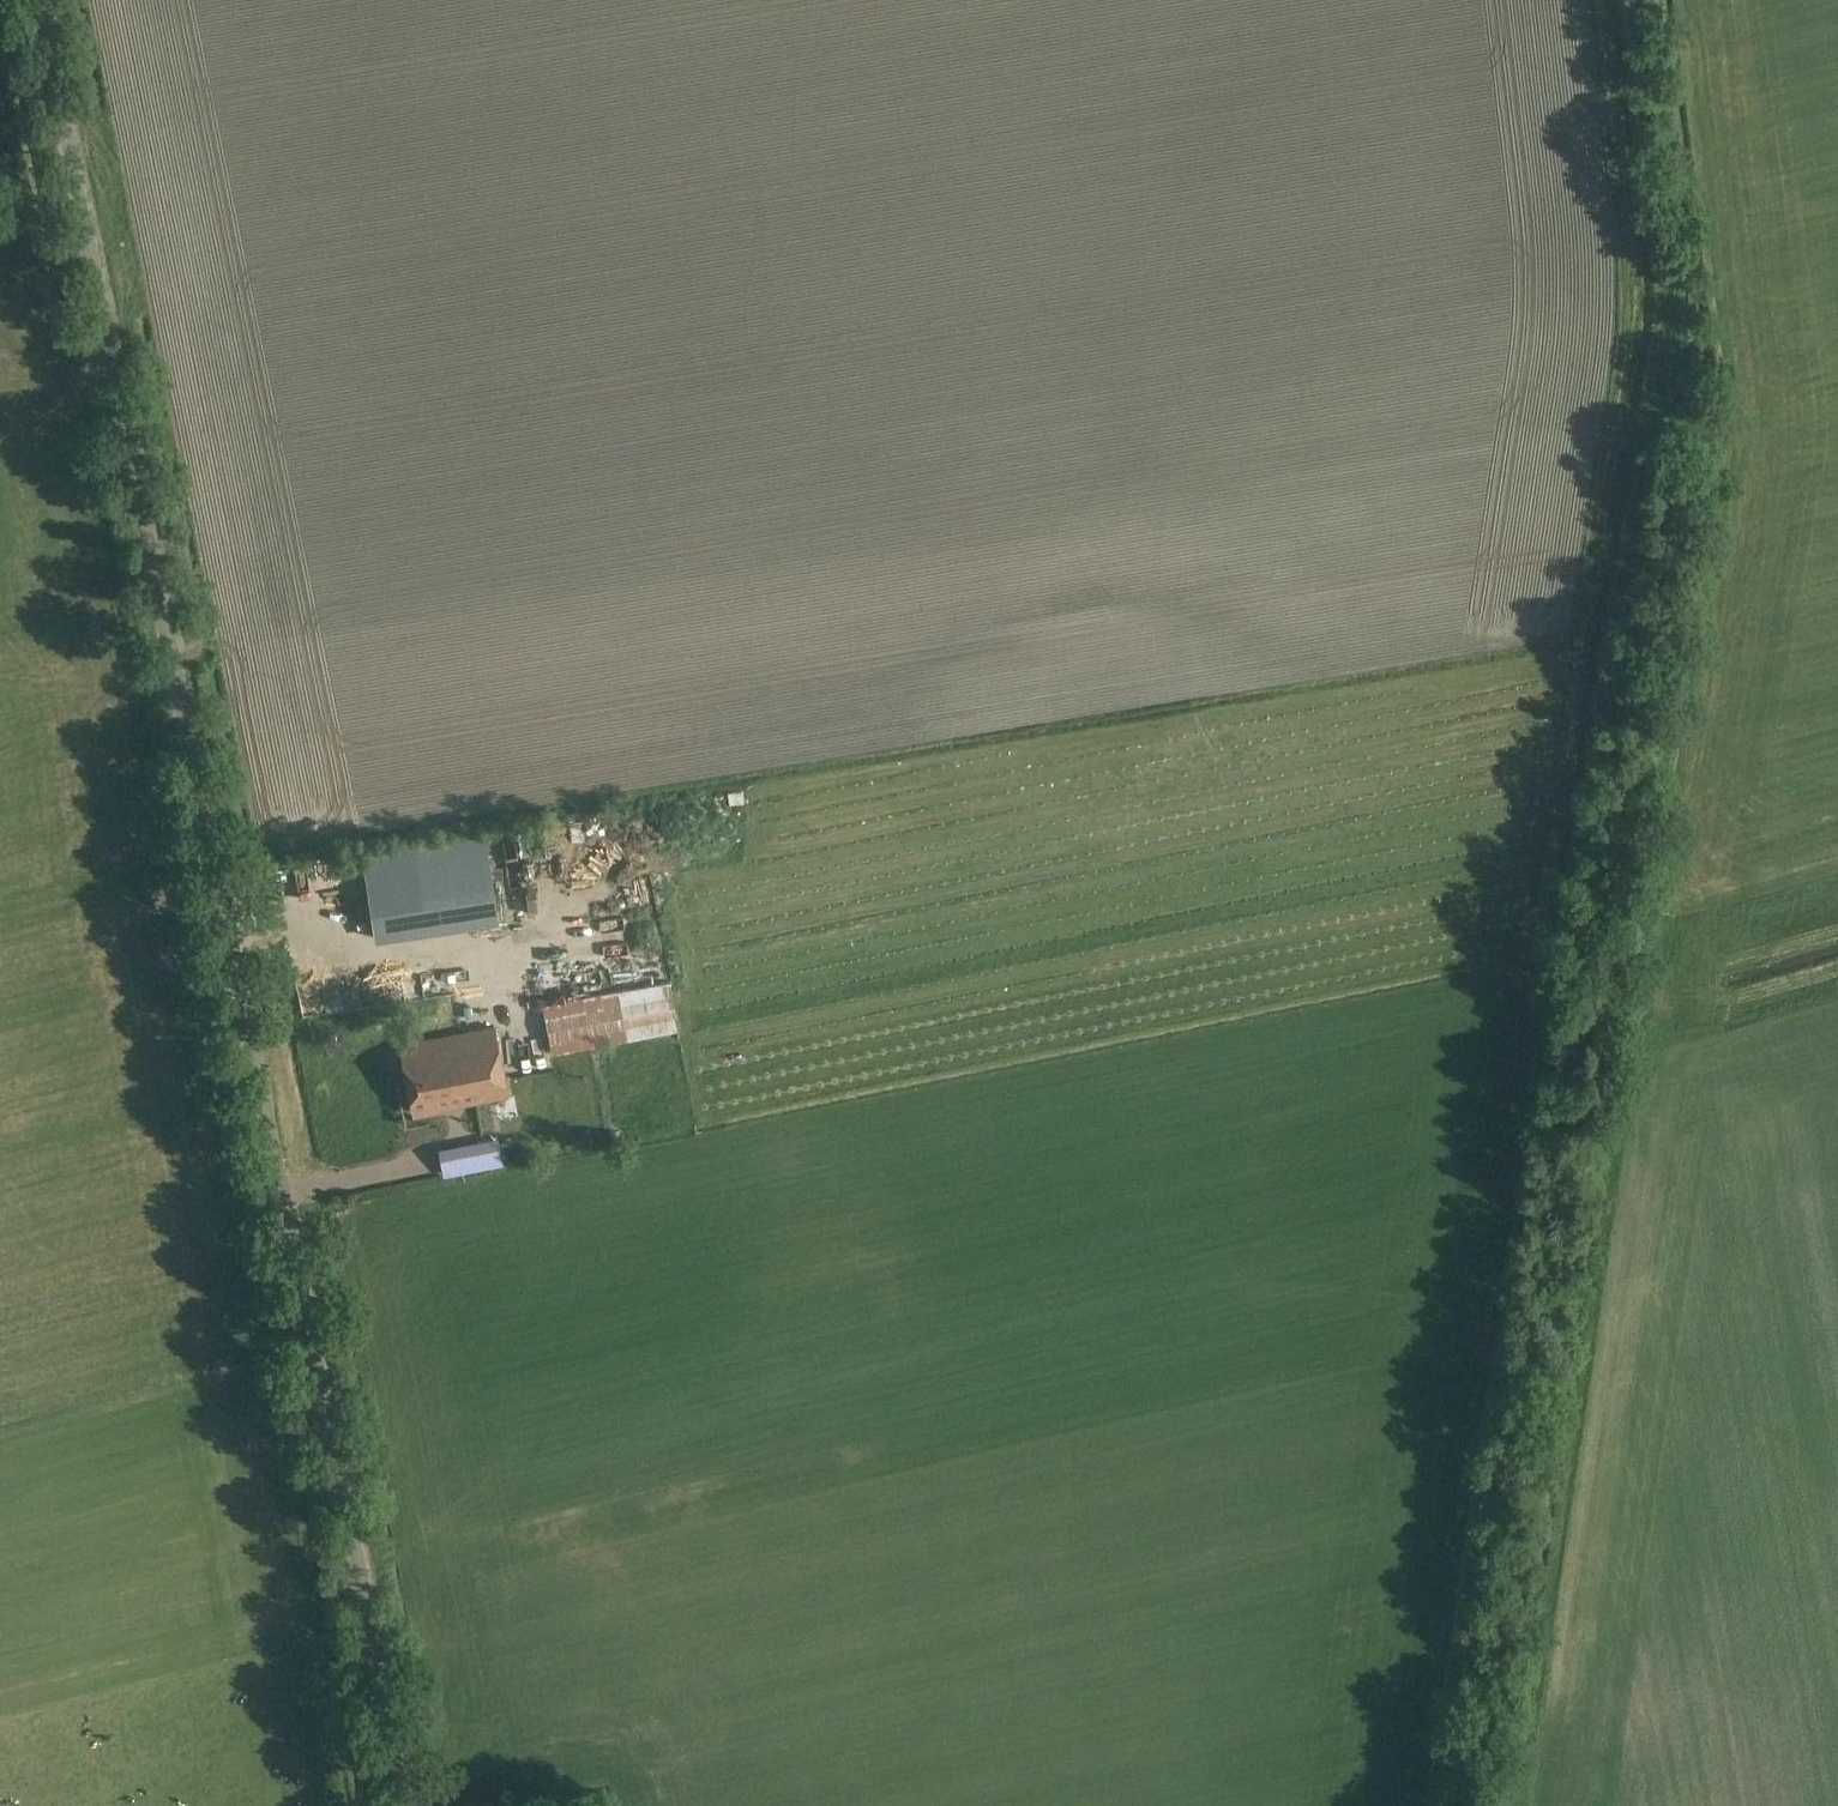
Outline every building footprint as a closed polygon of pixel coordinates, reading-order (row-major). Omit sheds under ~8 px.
[(485,829),(367,850),(383,937),(501,916),(485,829)] [(331,943),(303,946),(303,956),(332,953),(331,943)] [(679,1030),(670,981),(543,1004),(552,1053),(679,1030)] [(498,1041),(495,1029),(402,1046),(414,1113),(508,1097),(502,1062),(520,1059),(516,1038),(498,1041)]
